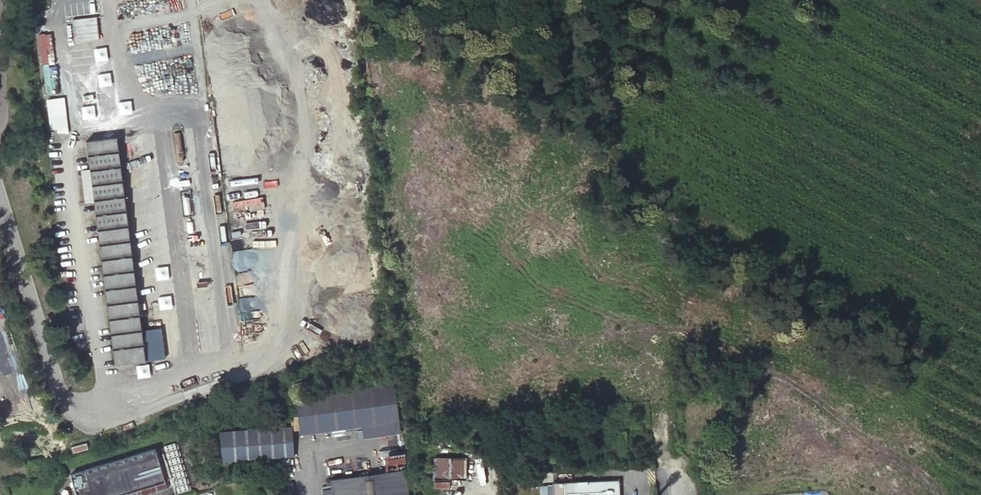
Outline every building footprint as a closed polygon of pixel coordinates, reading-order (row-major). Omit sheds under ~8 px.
[(48,115),(50,130),(66,129),(65,113),(48,115)] [(86,142),(115,365),(145,361),(117,138),(86,142)] [(133,191),(136,205),(147,203),(144,189),(133,191)] [(299,399),(303,430),(363,422),(365,434),(399,430),(394,386),(299,399)] [(217,456),(292,455),(291,424),(216,425),(217,456)] [(188,489),(175,444),(164,447),(177,492),(188,489)] [(155,449),(70,475),(76,494),(145,494),(167,489),(155,449)] [(387,465),(405,462),(405,457),(386,459),(387,465)] [(465,457),(434,457),(433,479),(465,479),(465,457)] [(43,472),(39,460),(26,464),(29,476),(43,472)] [(405,470),(330,480),(332,494),(408,494),(405,470)] [(619,480),(564,482),(552,482),(552,494),(619,494),(619,480)]
